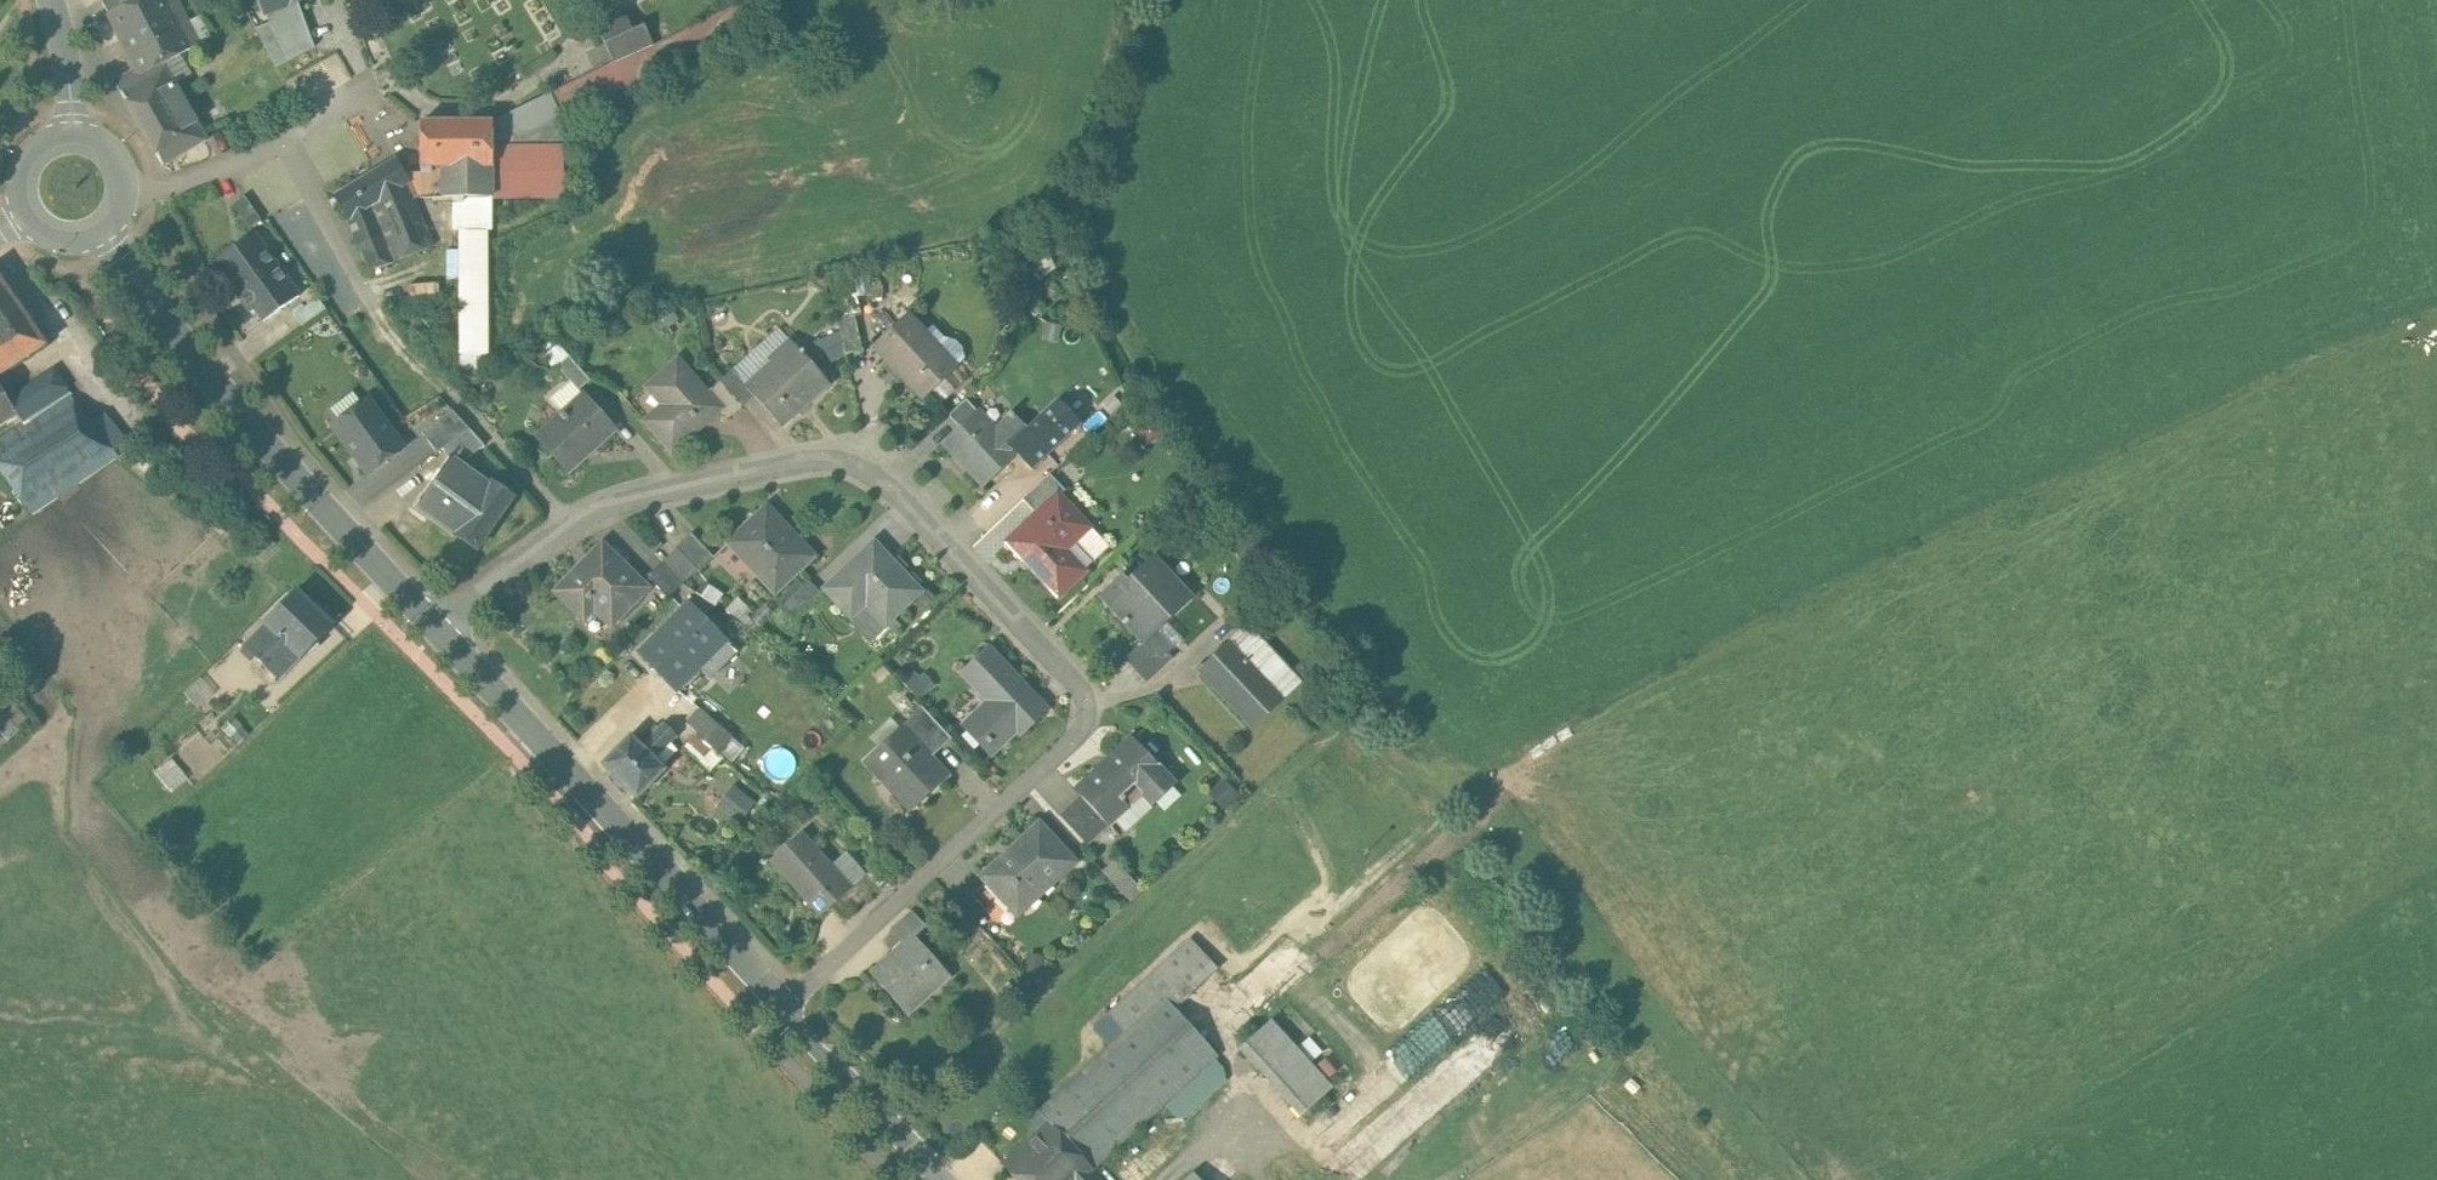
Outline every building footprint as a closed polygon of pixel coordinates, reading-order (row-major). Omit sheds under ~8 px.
[(109,14),(133,0),(101,0),(109,14)] [(107,15),(135,69),(116,81),(122,92),(163,165),(193,148),(201,163),(226,149),(217,133),(206,139),(191,113),(197,109),(191,98),(184,101),(163,63),(199,44),(190,27),(184,30),(168,0),(133,0),(109,14),(107,15)] [(269,22),(328,0),(261,0),(269,22)] [(614,64),(596,73),(551,95),(561,116),(563,119),(759,26),(747,0),(701,22),(697,25),(670,39),(654,46),(614,64)] [(632,29),(624,11),(596,24),(614,64),(654,46),(644,24),(632,29)] [(551,95),(495,123),(492,123),(492,146),(562,146),(561,116),(551,95)] [(492,123),(421,122),(421,174),(412,174),(407,177),(410,184),(415,197),(454,197),(491,198),(492,146),(492,123)] [(562,146),(492,146),(491,198),(491,200),(562,199),(563,146),(562,146)] [(407,177),(397,160),(335,196),(347,218),(369,271),(434,246),(415,197),(410,184),(407,177)] [(261,220),(244,196),(232,204),(249,228),(261,220)] [(491,198),(454,197),(454,230),(459,230),(459,354),(485,354),(485,229),(491,230),(491,200),(491,198)] [(254,233),(219,259),(227,270),(223,273),(238,293),(277,265),(254,233)] [(277,265),(238,293),(252,313),(256,310),(264,322),(299,296),(277,265)] [(829,275),(838,318),(855,315),(861,313),(857,296),(872,293),(866,267),(829,275)] [(0,279),(0,374),(45,344),(0,279)] [(318,298),(294,314),(303,326),(326,310),(318,298)] [(841,331),(846,352),(863,348),(855,315),(838,318),(841,331)] [(957,366),(909,315),(876,346),(923,398),(957,366)] [(841,331),(809,345),(825,363),(846,356),(846,352),(841,331)] [(791,342),(770,361),(773,363),(747,386),(747,387),(755,396),(782,427),(829,385),(791,342)] [(591,380),(569,356),(558,367),(579,391),(591,380)] [(706,393),(678,361),(653,384),(668,402),(646,421),(672,451),(720,408),(706,393)] [(747,386),(732,370),(721,380),(744,406),(755,396),(747,387),(747,386)] [(54,371),(9,402),(17,414),(24,424),(70,395),(54,371)] [(744,406),(721,380),(706,393),(720,408),(729,419),(744,406)] [(17,414),(9,402),(0,388),(0,425),(17,414)] [(0,439),(0,467),(32,513),(118,456),(70,395),(24,424),(0,439)] [(587,398),(565,417),(563,414),(537,437),(568,473),(616,430),(587,398)] [(1058,399),(1026,429),(1033,435),(1015,452),(1018,455),(1017,455),(1032,471),(1081,425),(1058,399)] [(966,400),(949,416),(960,427),(977,411),(966,400)] [(369,401),(334,426),(368,473),(403,447),(369,401)] [(452,410),(422,432),(437,453),(442,449),(470,429),(452,410)] [(996,431),(977,411),(960,427),(944,442),(984,486),(1017,455),(1018,455),(1015,452),(1033,435),(1026,429),(1010,411),(1008,414),(1011,417),(996,431)] [(470,429),(442,449),(452,463),(453,461),(458,464),(485,446),(470,429)] [(458,464),(453,461),(452,463),(421,505),(457,532),(455,534),(474,548),(510,498),(491,485),(489,487),(458,464)] [(1049,475),(1021,501),(1036,516),(1057,497),(1064,491),(1049,475)] [(1036,516),(1007,543),(1031,569),(1034,566),(1059,593),(1082,572),(1062,550),(1086,528),(1057,497),(1036,516)] [(813,556),(767,507),(728,543),(775,592),(813,556)] [(714,557),(691,533),(676,547),(699,571),(714,557)] [(921,593),(873,542),(825,588),(845,610),(859,596),(887,625),(921,593)] [(646,588),(602,547),(559,592),(578,611),(588,600),(612,623),(646,588)] [(1193,598),(1155,557),(1127,583),(1121,577),(1099,598),(1141,644),(1143,645),(1152,636),(1193,598)] [(683,584),(662,562),(648,576),(668,598),(683,584)] [(809,580),(782,605),(795,618),(822,593),(809,580)] [(297,592),(266,624),(301,657),(332,626),(297,592)] [(728,645),(687,606),(643,652),(680,687),(696,669),(701,673),(728,645)] [(301,657),(266,624),(244,645),(279,679),(301,657)] [(1230,641),(1285,700),(1303,683),(1248,624),(1230,641)] [(1174,659),(1152,636),(1143,645),(1141,644),(1127,657),(1150,682),(1174,659)] [(1285,700),(1230,641),(1197,671),(1252,730),(1285,700)] [(1024,683),(989,647),(962,673),(991,703),(972,722),(996,748),(989,754),(991,755),(1017,731),(1010,723),(1032,702),(1019,688),(1024,683)] [(245,671),(226,651),(213,665),(230,684),(245,671)] [(917,669),(903,680),(916,696),(930,685),(917,669)] [(30,721),(12,701),(2,711),(20,730),(30,721)] [(1032,702),(1010,723),(1017,731),(1020,734),(1042,713),(1032,702)] [(947,733),(922,707),(908,720),(933,746),(947,733)] [(723,739),(692,711),(683,720),(696,732),(715,748),(723,739)] [(664,725),(641,748),(631,738),(605,764),(617,775),(615,778),(625,787),(627,785),(638,796),(664,770),(654,760),(677,737),(664,725)] [(948,776),(901,727),(865,761),(912,811),(948,776)] [(715,748),(696,732),(687,742),(705,758),(715,748)] [(1132,738),(1076,790),(1081,796),(1109,826),(1142,795),(1151,805),(1174,784),(1132,738)] [(170,758),(153,769),(163,784),(180,773),(170,758)] [(718,807),(739,823),(754,801),(733,786),(718,807)] [(1109,826),(1081,796),(1060,815),(1088,846),(1109,826)] [(1073,862),(1038,824),(993,866),(997,871),(986,881),(1016,914),(1073,862)] [(853,888),(803,832),(770,861),(821,917),(840,899),(853,888)] [(853,888),(840,899),(852,912),(878,889),(866,876),(853,888)] [(986,909),(965,887),(953,899),(973,921),(986,909)] [(912,912),(892,930),(904,943),(913,935),(914,937),(925,927),(912,912)] [(904,943),(871,973),(907,1012),(948,975),(914,937),(913,935),(904,943)] [(1192,940),(1110,1015),(1126,1032),(1040,1110),(1050,1121),(1042,1128),(1086,1177),(1090,1173),(1218,1056),(1174,1008),(1218,968),(1192,940)] [(1329,1086),(1271,1020),(1238,1050),(1296,1116),(1329,1086)] [(1042,1128),(1002,1164),(1017,1179),(1082,1179),(1086,1177),(1042,1128)]
